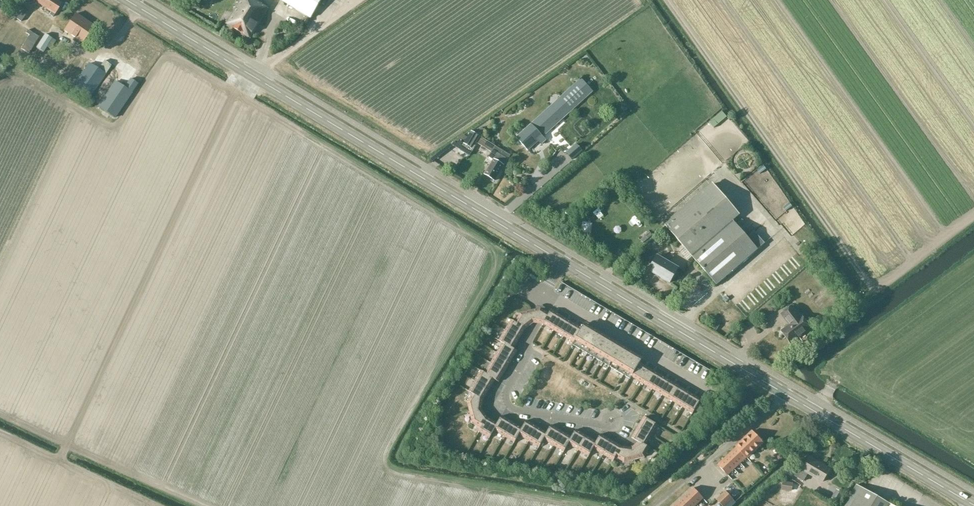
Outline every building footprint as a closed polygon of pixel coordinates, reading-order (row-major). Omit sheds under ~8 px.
[(49,15),(53,17),(62,3),(58,0),(33,0),(51,12),(49,15)] [(226,24),(251,39),(269,9),(262,4),(263,3),(258,0),(241,0),(226,24)] [(323,0),(281,0),(311,18),(323,0)] [(22,23),(28,13),(17,7),(11,16),(22,23)] [(76,13),(63,31),(75,39),(73,41),(78,44),(80,42),(83,44),(94,26),(76,13)] [(29,35),(21,49),(29,53),(39,37),(28,30),(26,33),(29,35)] [(56,41),(45,34),(36,47),(44,52),(47,47),(51,49),(56,41)] [(98,70),(89,64),(74,86),(89,98),(111,67),(104,62),(98,70)] [(581,79),(516,138),(528,150),(538,141),(541,145),(546,140),(544,137),(593,92),(581,79)] [(116,82),(99,106),(115,116),(137,84),(130,80),(124,88),(116,82)] [(474,145),(479,136),(470,131),(467,137),(464,135),(454,143),(461,147),(463,144),(472,149),(474,145)] [(473,150),(472,149),(463,144),(461,147),(459,151),(469,157),(473,150)] [(576,144),(566,153),(573,161),(583,151),(576,144)] [(488,157),(492,160),(485,174),(495,180),(500,172),(510,155),(496,146),(488,157)] [(672,219),(665,225),(667,227),(717,285),(758,249),(765,244),(755,232),(748,238),(734,221),(740,215),(713,184),(672,219)] [(657,255),(649,269),(671,282),(679,268),(657,255)] [(582,328),(551,310),(549,314),(545,311),(545,308),(543,307),(538,306),(536,307),(535,310),(530,311),(520,314),(518,317),(515,322),(512,319),(499,340),(503,343),(486,372),(482,370),(469,392),(472,394),(467,402),(473,423),(480,427),(478,432),(490,438),(494,431),(515,443),(519,436),(539,447),(544,440),(564,452),(568,445),(589,457),(593,449),(614,461),(615,458),(624,462),(645,457),(650,448),(647,446),(658,425),(645,417),(632,439),(637,442),(631,447),(622,446),(601,434),(596,441),(576,429),(571,436),(551,425),(546,431),(526,420),(521,427),(501,415),(496,421),(487,417),(482,409),(484,400),(495,380),(499,382),(517,351),(515,348),(526,328),(533,323),(537,323),(543,324),(574,342),(572,345),(630,379),(632,377),(693,413),(701,399),(640,363),(643,358),(585,324),(582,328)] [(801,315),(801,316),(793,306),(781,315),(789,325),(783,330),(792,342),(811,327),(801,315)] [(752,431),(735,447),(736,447),(717,465),(728,476),(747,458),(747,459),(764,443),(752,431)] [(830,469),(809,458),(802,470),(799,468),(794,476),(804,482),(808,474),(822,483),(830,469)] [(783,482),(782,489),(790,490),(791,483),(783,482)] [(856,484),(844,505),(889,505),(890,504),(856,484)] [(673,505),(696,505),(704,499),(693,487),(673,505)] [(725,491),(716,500),(722,505),(727,505),(733,500),(725,491)]
